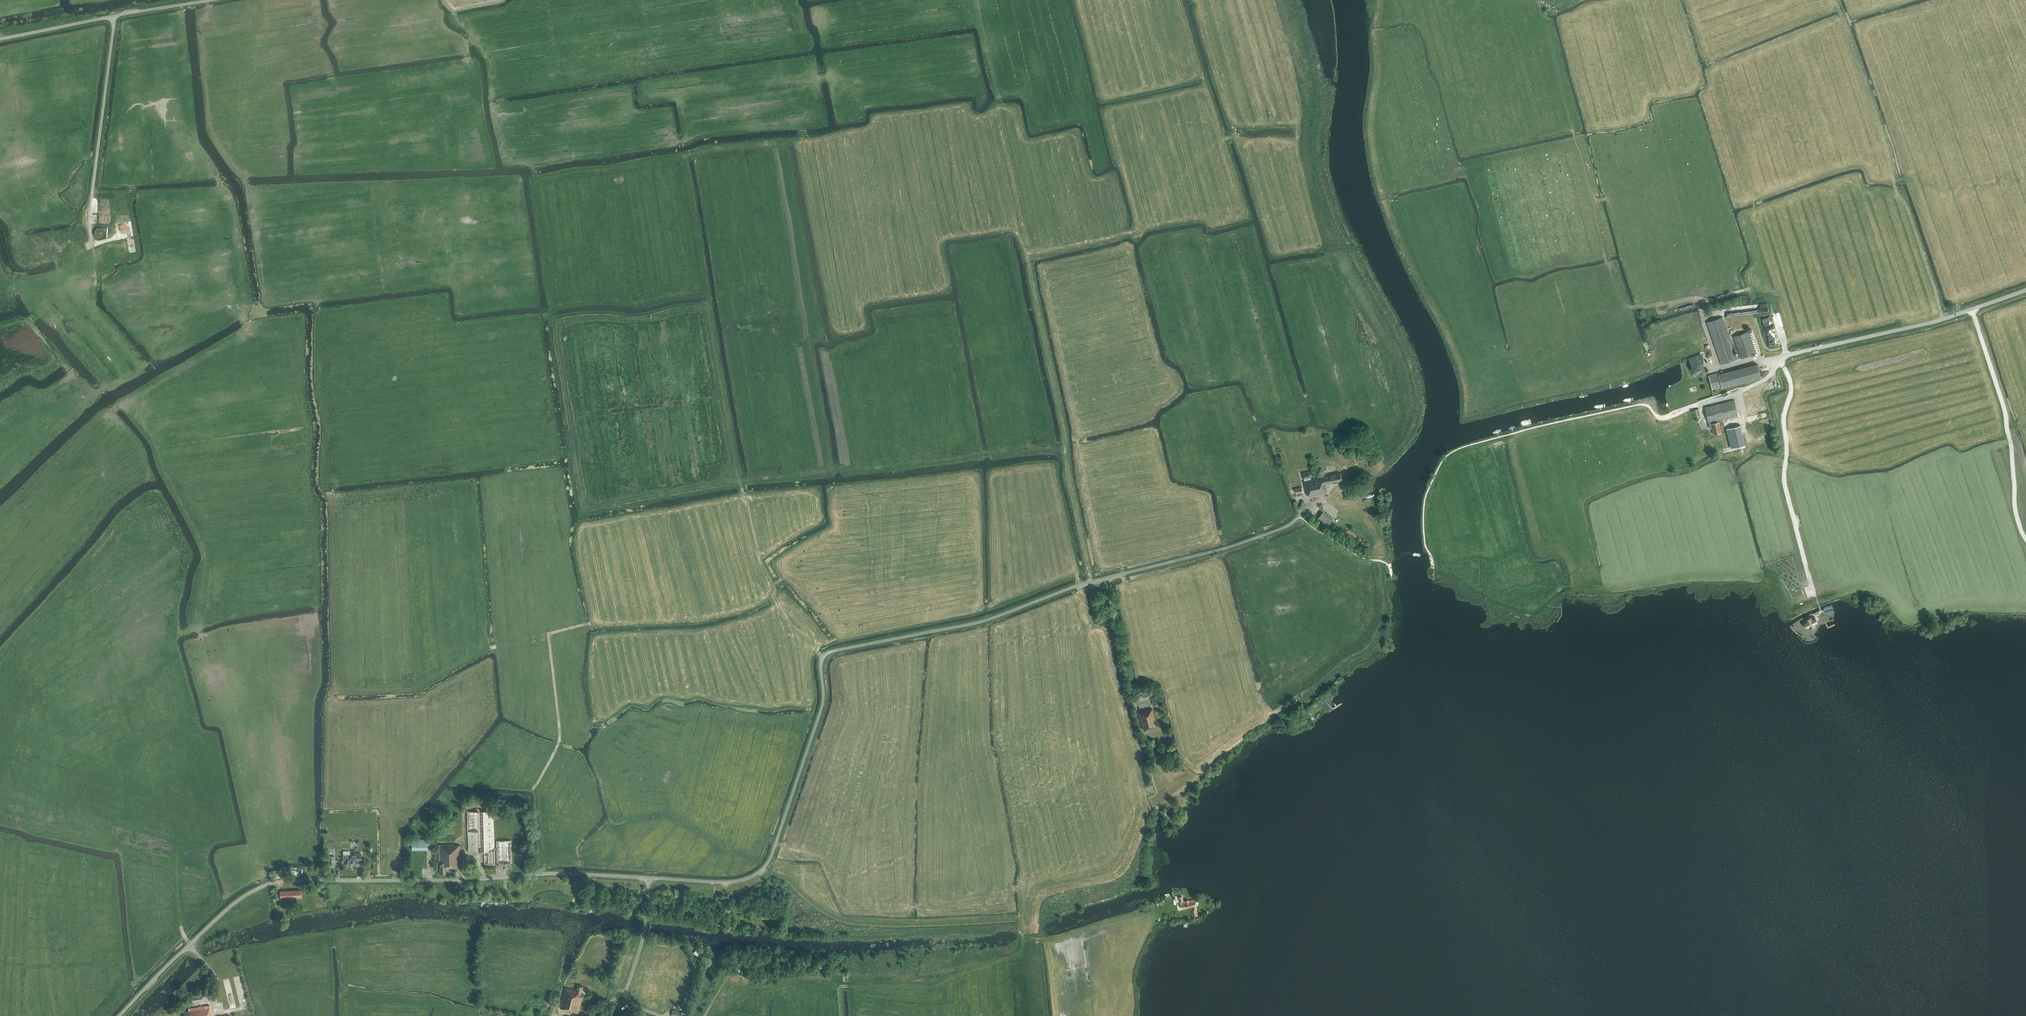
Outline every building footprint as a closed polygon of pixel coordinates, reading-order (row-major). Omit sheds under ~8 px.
[(99,206),(98,222),(106,222),(106,216),(103,216),(103,213),(104,213),(104,209),(104,206),(99,206)] [(1721,365),(1737,359),(1722,317),(1707,322),(1721,365)] [(1756,353),(1749,331),(1733,336),(1741,358),(1756,353)] [(1702,355),(1701,354),(1690,359),(1692,364),(1693,364),(1695,369),(1693,369),(1694,371),(1698,369),(1698,370),(1699,370),(1700,373),(1706,371),(1702,361),(1703,360),(1701,355),(1702,355)] [(1743,382),(1739,369),(1720,374),(1719,372),(1709,376),(1712,389),(1723,386),(1723,388),(1743,382)] [(1705,407),(1709,424),(1710,428),(1711,428),(1713,428),(1714,433),(1722,432),(1719,421),(1716,422),(1716,421),(1738,415),(1734,400),(1705,407)] [(1752,426),(1751,428),(1751,429),(1751,430),(1751,432),(1751,433),(1752,434),(1753,435),(1755,436),(1756,436),(1758,437),(1760,437),(1762,436),(1764,434),(1765,432),(1765,431),(1765,429),(1765,427),(1764,426),(1763,425),(1762,424),(1760,423),(1758,422),(1757,422),(1755,423),(1754,424),(1752,425),(1752,426)] [(1731,427),(1726,428),(1731,448),(1745,444),(1744,441),(1740,425),(1731,427)] [(1328,492),(1327,488),(1328,488),(1330,484),(1330,482),(1333,482),(1333,483),(1343,480),(1341,473),(1312,479),(1311,477),(1305,479),(1305,481),(1304,481),(1307,492),(1308,492),(1309,497),(1328,492)] [(1321,514),(1318,518),(1326,524),(1329,526),(1334,518),(1323,511),(1321,514)] [(1814,623),(1817,622),(1814,618),(1812,619),(1811,618),(1807,620),(1807,621),(1807,622),(1805,623),(1807,627),(1809,626),(1810,626),(1810,627),(1815,625),(1814,623)] [(1143,698),(1151,695),(1149,688),(1141,691),(1143,698)] [(1324,696),(1319,699),(1327,714),(1333,710),(1324,696)] [(1143,725),(1144,730),(1157,727),(1152,708),(1143,711),(1143,712),(1138,713),(1142,726),(1143,725)] [(493,810),(467,811),(468,851),(476,851),(484,851),(484,864),(495,863),(495,849),(494,847),(493,810)] [(413,839),(413,849),(427,849),(427,845),(430,845),(430,839),(429,839),(413,839)] [(497,847),(494,847),(495,849),(497,849),(497,863),(507,863),(512,863),(511,840),(497,840),(497,847)] [(454,845),(454,844),(439,845),(439,862),(440,862),(440,874),(446,874),(446,868),(461,868),(460,845),(454,845)] [(361,859),(361,854),(343,854),(343,861),(347,861),(347,866),(357,866),(357,859),(361,859)] [(286,898),(279,899),(281,911),(288,910),(286,898)] [(1180,902),(1182,908),(1196,905),(1194,899),(1188,901),(1188,900),(1185,901),(1180,902)] [(726,919),(726,918),(723,917),(723,916),(718,915),(717,924),(721,925),(721,919),(726,919)] [(738,962),(736,971),(740,972),(740,970),(743,971),(745,964),(738,962)] [(564,1010),(579,1014),(583,996),(581,996),(583,986),(577,985),(576,991),(565,987),(560,1008),(564,1009),(564,1010)] [(200,1007),(189,1008),(189,1011),(183,1012),(184,1015),(211,1015),(209,1005),(200,1007)]
